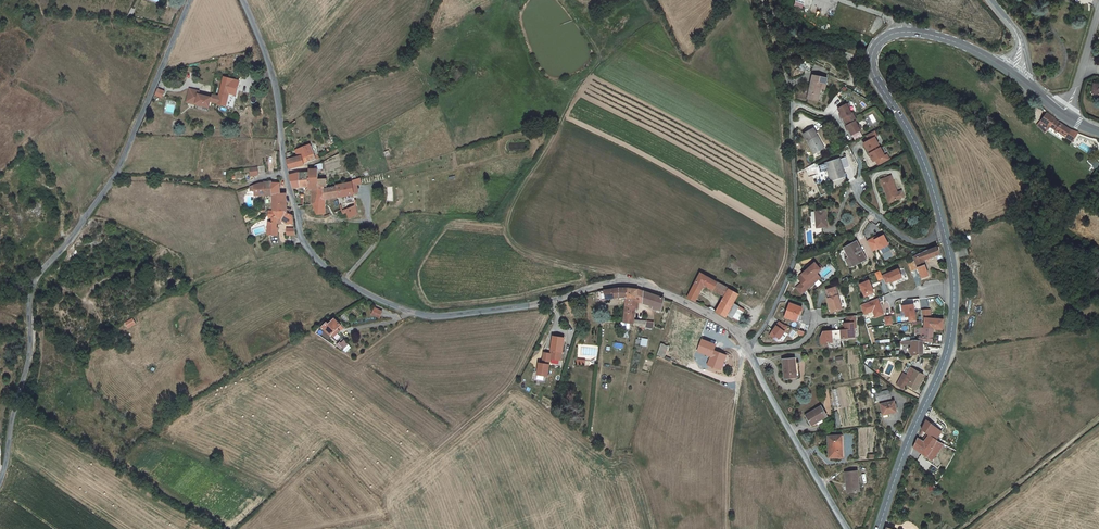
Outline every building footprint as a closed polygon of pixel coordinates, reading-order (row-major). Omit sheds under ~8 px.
[(218,103),(218,104),(227,106),(232,87),(231,86),(233,82),(225,80),(224,84),(223,84),(220,96),(218,103)] [(833,86),(818,84),(813,108),(824,110),(826,94),(831,95),(833,86)] [(158,88),(155,95),(161,98),(162,96),(164,91),(158,88)] [(188,91),(185,101),(200,105),(200,104),(203,104),(202,106),(209,107),(211,101),(218,103),(220,96),(212,94),(212,96),(211,97),(203,95),(203,94),(199,92),(199,91),(191,89),(190,92),(188,91)] [(854,112),(845,117),(848,123),(850,126),(851,126),(855,133),(854,134),(856,138),(858,143),(867,139),(863,130),(864,129),(860,121),(859,122),(854,112)] [(1043,124),(1038,132),(1047,136),(1051,129),(1051,128),(1043,124)] [(1057,133),(1051,129),(1047,136),(1046,138),(1053,141),(1057,133)] [(1057,133),(1053,141),(1056,143),(1057,141),(1063,145),(1067,138),(1057,133)] [(821,136),(810,141),(820,162),(824,160),(825,162),(828,161),(827,159),(831,157),(821,136)] [(1075,140),(1067,138),(1063,145),(1063,146),(1070,150),(1075,140)] [(869,152),(873,160),(874,160),(884,154),(885,154),(881,146),(883,145),(880,140),(872,144),(875,149),(869,152)] [(293,153),(290,154),(291,165),(291,170),(312,159),(310,144),(298,149),(299,156),(293,159),(293,153)] [(876,162),(875,162),(879,171),(881,169),(884,175),(896,169),(893,163),(890,164),(886,156),(885,157),(876,162)] [(832,172),(837,189),(850,184),(844,168),(832,172)] [(311,169),(311,170),(311,188),(318,187),(318,189),(324,189),(324,186),(326,186),(326,179),(318,179),(318,169),(311,169)] [(289,176),(292,188),(309,188),(311,188),(311,170),(289,176)] [(336,185),(336,187),(338,197),(344,196),(354,194),(353,193),(352,186),(356,184),(357,184),(361,183),(360,178),(351,181),(351,182),(336,185)] [(262,183),(256,185),(256,191),(256,196),(262,196),(264,182),(262,183)] [(274,182),(264,182),(262,196),(274,195),(274,192),(274,182)] [(887,189),(894,210),(906,206),(897,185),(887,189)] [(309,188),(309,208),(312,207),(314,207),(319,205),(318,189),(318,187),(311,188),(309,188)] [(324,189),(318,189),(319,205),(314,207),(317,214),(324,213),(324,197),(329,196),(329,199),(338,197),(336,187),(331,187),(324,189)] [(280,192),(274,192),(274,195),(274,213),(288,218),(289,214),(291,210),(285,207),(287,201),(284,200),(285,193),(280,192)] [(354,194),(344,196),(346,204),(355,202),(354,194)] [(355,204),(343,211),(344,212),(345,212),(346,212),(349,217),(357,214),(355,204)] [(274,213),(272,211),(271,214),(267,235),(274,235),(276,223),(277,220),(281,220),(281,219),(285,220),(285,221),(285,224),(291,225),(293,219),(288,218),(274,213)] [(834,235),(833,219),(821,220),(818,220),(818,230),(822,229),(823,243),(830,242),(829,235),(834,235)] [(879,245),(872,248),(878,258),(884,255),(885,257),(894,252),(889,242),(884,245),(880,247),(879,245)] [(858,274),(859,274),(870,268),(866,262),(868,261),(862,249),(849,256),(854,265),(850,267),(854,275),(858,274)] [(964,254),(957,256),(959,263),(966,261),(964,254)] [(943,255),(919,263),(927,285),(934,282),(928,267),(944,261),(943,255)] [(807,292),(812,297),(819,291),(818,289),(824,284),(822,281),(826,277),(820,270),(817,272),(816,270),(811,274),(813,276),(804,284),(809,290),(807,292)] [(895,288),(906,284),(903,275),(886,282),(887,284),(890,289),(894,287),(895,288)] [(887,284),(886,282),(884,276),(878,278),(882,286),(887,284)] [(717,295),(721,287),(704,278),(696,298),(707,302),(712,292),(717,295)] [(800,294),(807,302),(812,297),(807,292),(809,290),(804,284),(803,285),(806,289),(800,294)] [(873,286),(863,290),(868,302),(878,298),(873,286)] [(733,293),(721,287),(717,295),(729,301),(733,293)] [(744,299),(733,293),(729,301),(725,310),(737,315),(740,309),(744,299)] [(638,294),(630,295),(629,309),(627,329),(641,330),(642,323),(644,310),(646,296),(640,294),(638,294)] [(629,309),(630,295),(629,295),(624,296),(614,298),(599,300),(598,307),(629,309)] [(848,316),(839,295),(831,298),(834,306),(833,307),(835,312),(836,312),(836,313),(835,314),(838,319),(848,316)] [(646,296),(644,310),(651,311),(653,298),(646,296)] [(667,314),(669,303),(664,301),(653,298),(651,311),(667,314)] [(696,298),(693,304),(700,308),(704,310),(707,302),(696,298)] [(876,322),(885,321),(882,304),(864,312),(865,317),(875,315),(876,322)] [(752,314),(740,309),(737,315),(734,321),(746,327),(752,314)] [(908,318),(910,317),(911,322),(914,322),(915,327),(921,326),(918,309),(907,311),(908,318)] [(721,319),(733,325),(734,321),(737,315),(725,310),(721,319)] [(810,316),(798,312),(793,325),(804,329),(807,320),(808,321),(810,316)] [(936,316),(927,315),(927,324),(930,324),(936,325),(936,316)] [(332,323),(326,327),(330,334),(331,335),(345,327),(341,319),(333,325),(332,323)] [(827,345),(827,350),(839,348),(838,344),(842,343),(842,345),(861,342),(859,333),(861,332),(860,321),(851,321),(852,328),(850,329),(851,335),(836,337),(829,338),(827,345)] [(642,323),(641,330),(648,331),(654,332),(655,325),(642,323)] [(933,335),(938,335),(949,335),(949,325),(936,325),(930,324),(930,335),(933,335)] [(655,325),(654,332),(660,333),(662,325),(655,325)] [(795,334),(791,333),(787,330),(778,343),(781,346),(783,344),(788,347),(793,339),(795,334)] [(937,350),(938,339),(938,335),(933,335),(930,335),(928,335),(927,341),(924,341),(924,345),(922,344),(921,349),(928,349),(937,350)] [(345,338),(341,342),(348,347),(351,342),(345,338)] [(572,341),(561,340),(557,359),(550,357),(548,368),(544,368),(543,379),(554,381),(557,363),(568,365),(572,341)] [(921,349),(916,348),(914,363),(919,363),(934,363),(934,358),(927,358),(927,354),(928,349),(921,349)] [(672,353),(665,351),(663,357),(681,362),(682,361),(671,357),(672,353)] [(732,363),(719,358),(713,373),(726,378),(732,363)] [(802,368),(791,369),(792,388),(804,387),(802,368)] [(869,371),(868,371),(871,382),(877,379),(869,371)] [(929,382),(916,376),(911,385),(906,394),(906,395),(909,397),(911,392),(921,398),(929,382)] [(908,383),(903,392),(906,394),(911,385),(908,383)] [(893,397),(881,401),(883,408),(895,405),(893,397)] [(899,408),(885,412),(888,423),(902,419),(899,408)] [(812,424),(818,434),(833,424),(827,414),(812,424)] [(942,431),(927,420),(922,430),(929,435),(924,442),(918,439),(914,448),(931,460),(938,450),(941,443),(936,441),(937,437),(942,431)] [(849,445),(836,445),(836,467),(850,466),(849,445)] [(862,478),(851,479),(853,500),(864,499),(862,478)]
